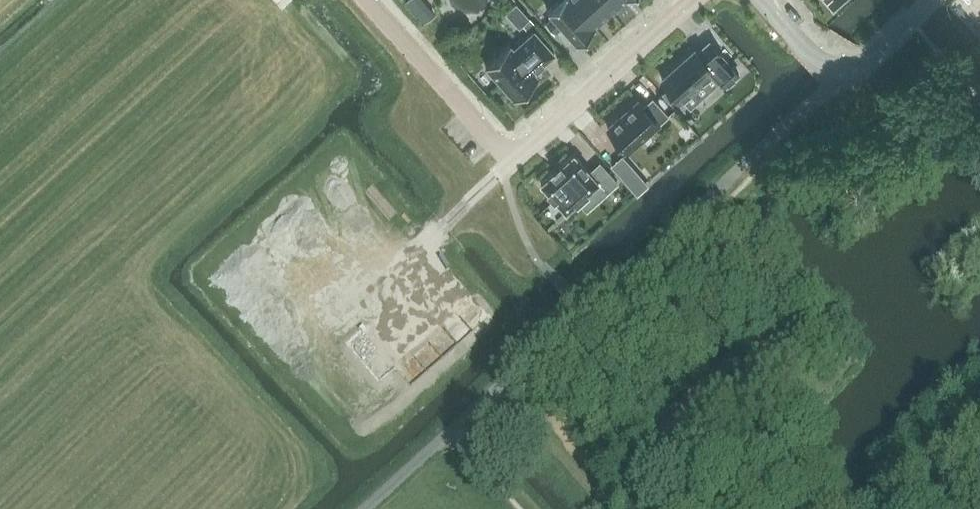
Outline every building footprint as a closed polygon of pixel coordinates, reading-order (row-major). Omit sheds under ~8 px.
[(535,8),(528,0),(512,0),(505,6),(520,22),(535,8)] [(548,11),(554,17),(547,23),(555,32),(562,26),(577,43),(596,26),(595,25),(573,0),(560,0),(548,11)] [(611,10),(601,0),(573,0),(595,25),(611,10)] [(611,10),(622,0),(601,0),(611,10)] [(534,71),(554,53),(534,30),(514,49),(510,44),(486,66),(515,99),(540,77),(534,71)] [(695,49),(662,79),(681,100),(683,98),(691,107),(722,79),(727,85),(739,74),(734,68),(720,53),(710,41),(698,52),(695,49)] [(643,105),(638,99),(608,127),(629,150),(669,114),(653,96),(643,105)] [(606,192),(617,182),(600,163),(590,172),(575,156),(574,154),(573,155),(573,156),(561,166),(561,165),(560,166),(561,167),(555,172),(554,171),(553,172),(554,173),(542,183),(541,184),(542,185),(565,211),(566,212),(567,211),(598,183),(606,192)]
